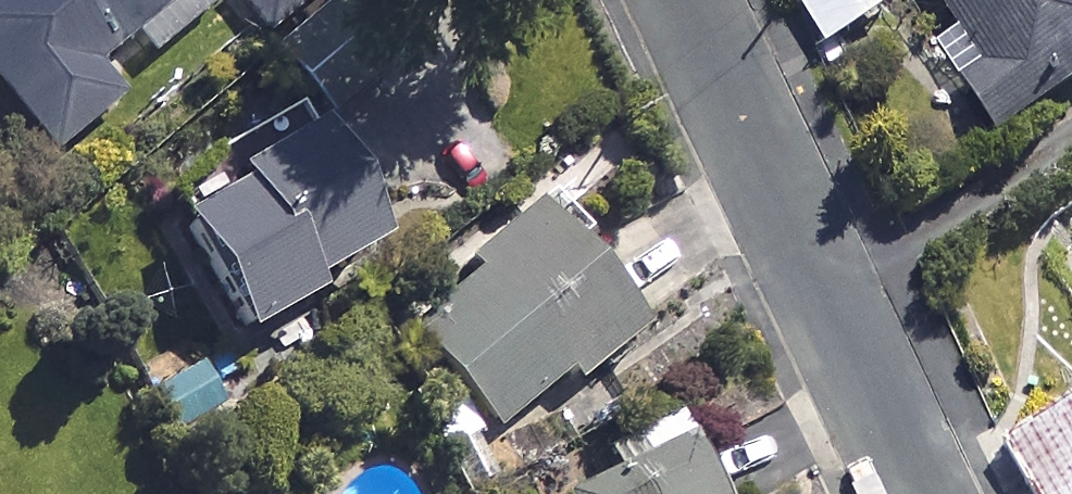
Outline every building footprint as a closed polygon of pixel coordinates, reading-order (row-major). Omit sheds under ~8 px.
[(55,160),(128,100),(107,74),(196,0),(0,0),(0,93),(55,160)] [(271,41),(318,0),(235,0),(271,41)] [(864,0),(823,0),(807,10),(835,54),(880,25),(864,0)] [(985,68),(966,79),(1003,142),(1071,101),(1071,0),(945,0),(985,68)] [(395,259),(333,153),(192,236),(259,350),(327,310),(322,301),(395,259)] [(645,347),(549,217),(473,273),(483,286),(419,333),(498,439),(574,383),(582,394),(645,347)] [(225,424),(202,373),(155,395),(179,446),(225,424)] [(1009,446),(1037,493),(1071,493),(1071,409),(1009,446)] [(683,425),(610,457),(620,480),(589,493),(713,493),(683,425)]
